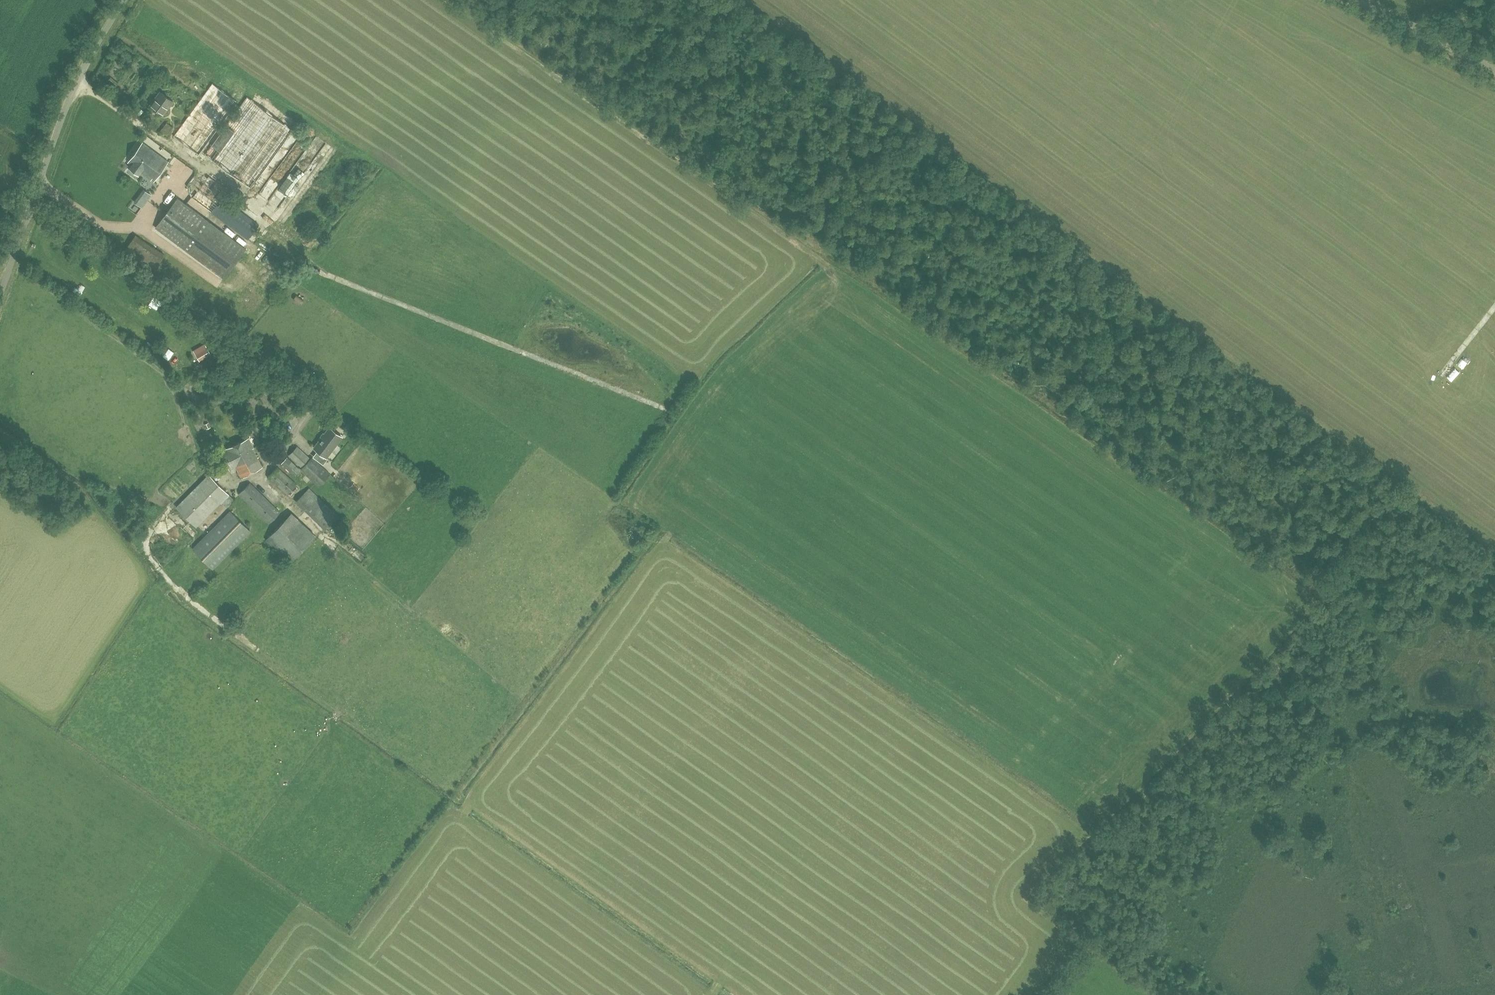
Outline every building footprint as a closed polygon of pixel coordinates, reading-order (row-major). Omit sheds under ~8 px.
[(144,92),(147,87),(142,83),(138,89),(144,92)] [(164,116),(174,101),(167,96),(160,91),(149,105),(164,116)] [(219,142),(216,146),(222,150),(218,155),(228,162),(234,153),(219,142)] [(154,181),(168,162),(142,144),(129,163),(132,165),(130,168),(139,175),(141,172),(154,181)] [(266,195),(278,176),(269,170),(257,190),(266,195)] [(306,179),(303,183),(316,191),(319,187),(306,179)] [(224,279),(247,248),(178,197),(155,228),(224,279)] [(243,220),(258,232),(265,223),(250,212),(243,220)] [(153,272),(165,254),(136,234),(124,251),(153,272)] [(259,255),(270,262),(273,257),(262,250),(259,255)] [(261,259),(259,264),(268,268),(270,264),(261,259)] [(275,260),(272,265),(282,272),(285,267),(275,260)] [(272,267),(269,272),(280,279),(283,274),(272,267)] [(205,341),(193,348),(200,357),(200,358),(212,351),(205,341)] [(205,372),(220,363),(215,354),(200,363),(205,372)] [(322,438),(314,448),(317,450),(326,457),(342,437),(330,427),(325,433),(322,438)] [(241,477),(262,467),(253,448),(254,448),(249,437),(221,451),(230,469),(236,466),(241,477)] [(311,459),(297,447),(289,455),(303,468),(310,461),(311,459)] [(295,475),(301,469),(296,465),(287,457),(281,464),(290,472),(295,475)] [(312,458),(311,459),(310,461),(303,468),(301,470),(319,486),(330,474),(312,458)] [(288,494),(297,484),(278,467),(269,477),(288,494)] [(227,507),(234,500),(209,474),(176,507),(196,527),(221,502),(227,507)] [(269,524),(280,512),(250,483),(239,494),(269,524)] [(354,483),(350,488),(355,493),(359,488),(354,483)] [(213,569),(250,531),(230,511),(193,549),(213,569)] [(281,524),(266,540),(290,562),(305,546),(281,524)]
